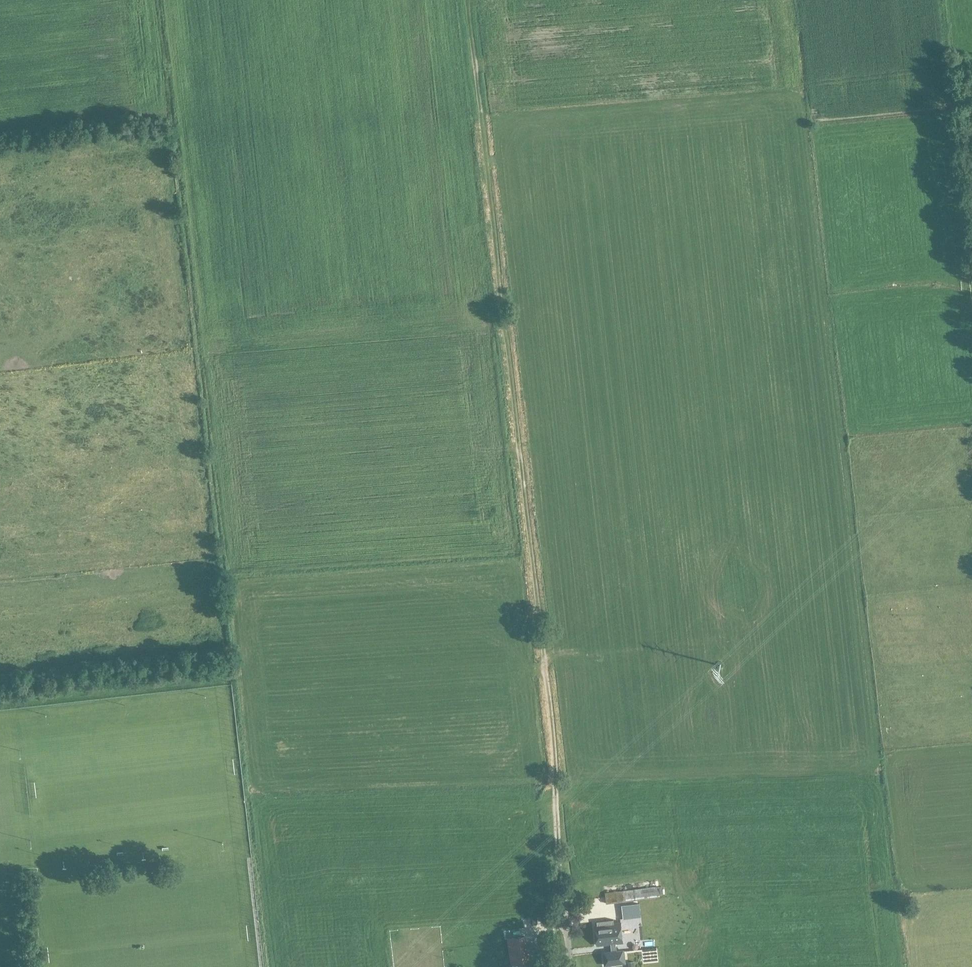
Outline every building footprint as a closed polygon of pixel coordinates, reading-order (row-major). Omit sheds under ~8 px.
[(660,897),(659,886),(605,892),(606,904),(660,897)] [(641,915),(642,927),(658,926),(657,914),(641,915)] [(623,942),(621,922),(595,925),(597,945),(606,944),(611,943),(616,943),(623,942)] [(612,952),(604,952),(605,965),(625,962),(624,950),(617,951),(616,943),(611,943),(612,952)]
